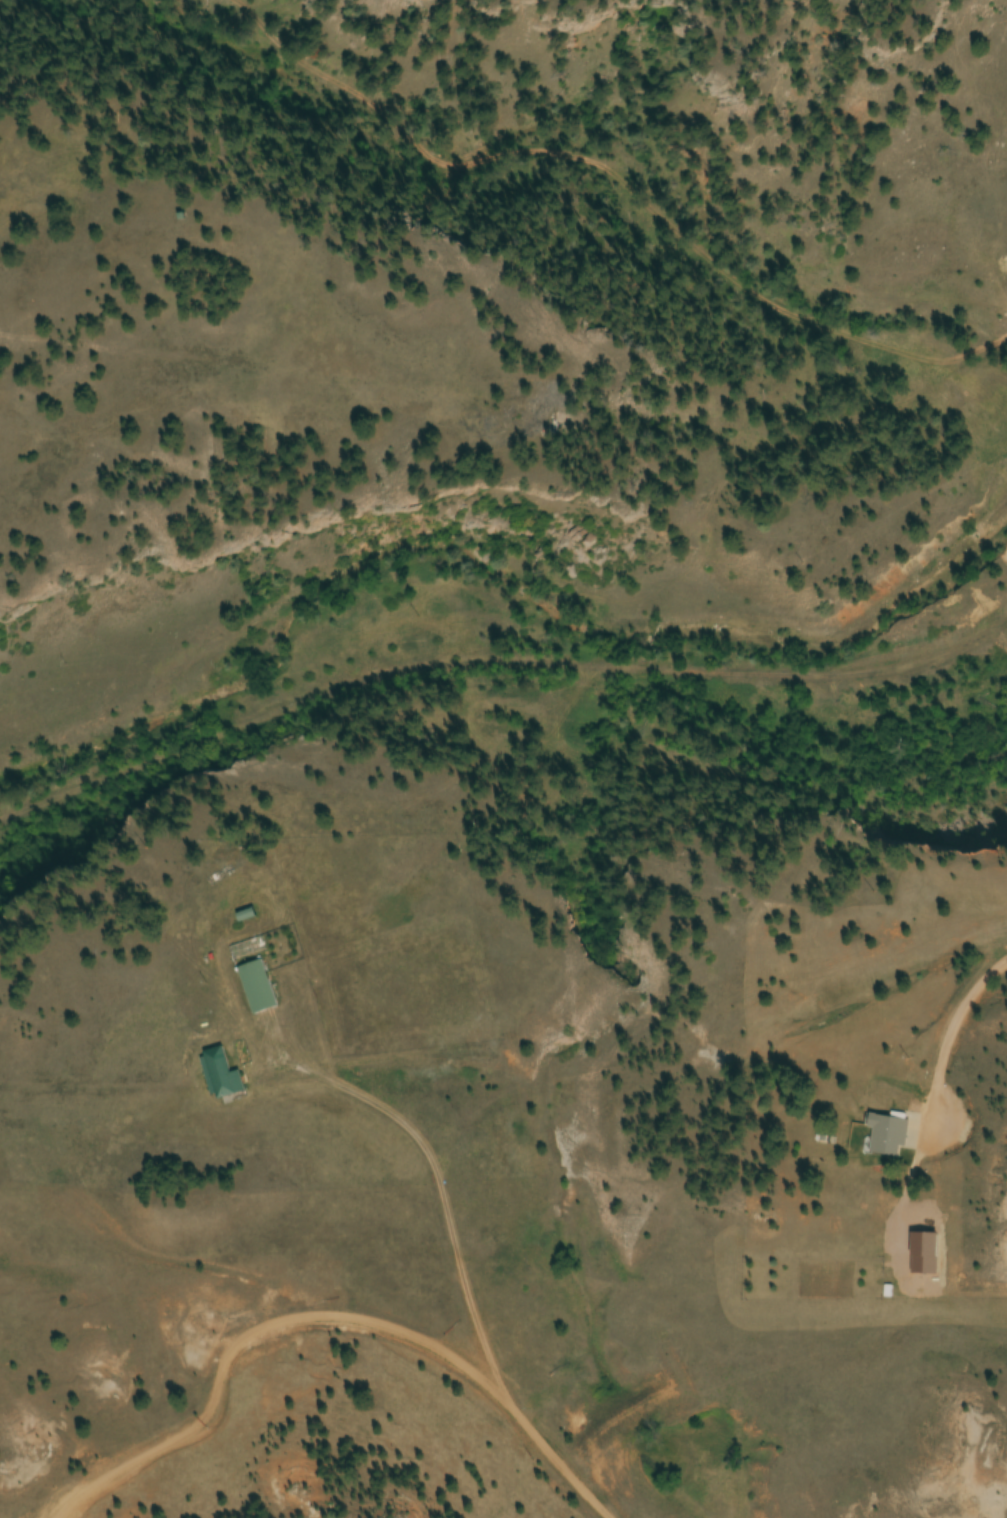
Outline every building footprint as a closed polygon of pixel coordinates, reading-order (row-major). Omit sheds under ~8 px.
[(263,962),(238,970),(253,1016),(277,1009),(263,962)] [(245,1094),(240,1072),(231,1075),(224,1049),(201,1054),(213,1102),(245,1094)] [(875,1131),(871,1156),(899,1160),(901,1149),(906,1150),(910,1123),(871,1117),(869,1130),(875,1131)]
